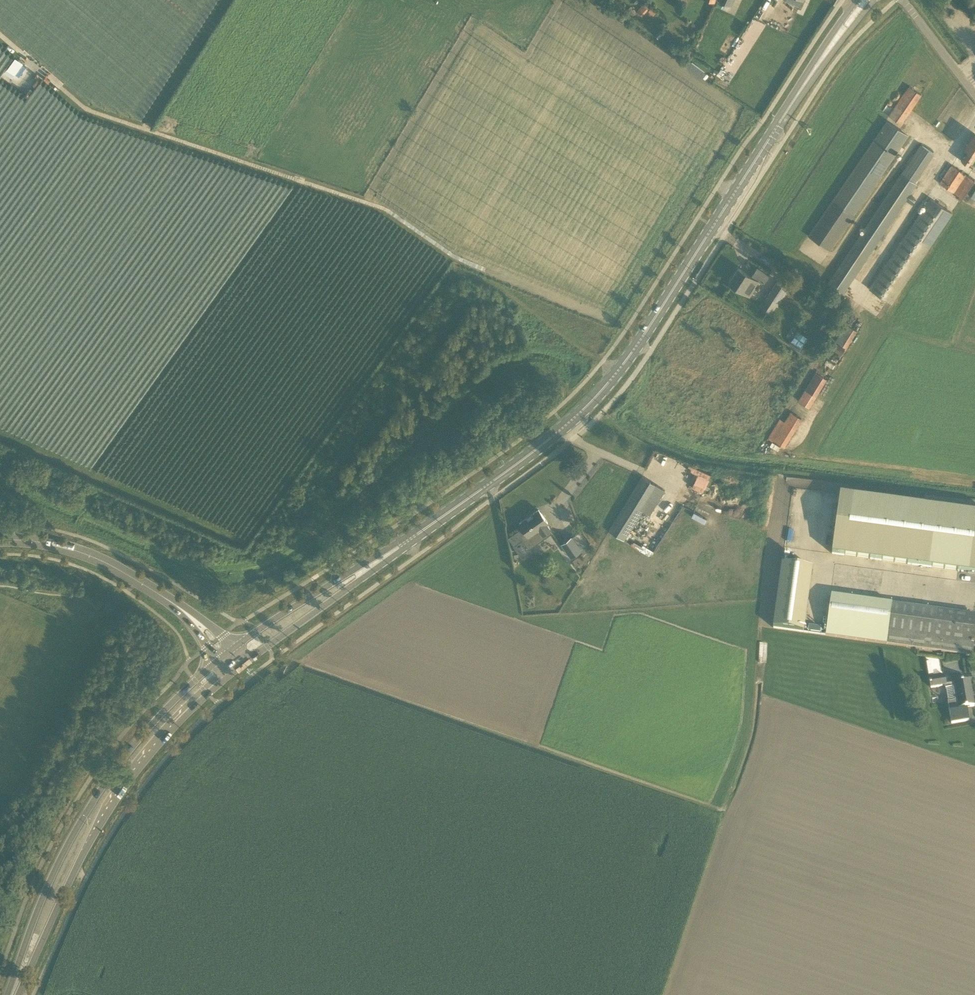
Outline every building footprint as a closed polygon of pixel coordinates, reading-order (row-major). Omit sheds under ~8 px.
[(12,78),(25,63),(17,56),(4,71),(12,78)] [(691,60),(686,68),(704,79),(709,71),(691,60)] [(900,124),(915,102),(921,94),(909,86),(888,116),(900,124)] [(831,250),(909,136),(887,121),(809,235),(831,250)] [(974,134),(964,149),(967,152),(962,160),(968,165),(974,156),(974,157),(974,134)] [(843,295),(917,184),(915,182),(934,153),(921,144),(827,284),(843,295)] [(963,198),(974,180),(952,165),(940,183),(963,198)] [(869,289),(891,304),(952,213),(930,198),(869,289)] [(753,275),(751,276),(739,268),(729,282),(742,290),(751,296),(756,288),(755,287),(759,281),(758,280),(759,279),(764,282),(769,275),(757,267),(752,274),(753,275)] [(795,275),(792,280),(798,283),(801,279),(795,275)] [(771,315),(787,290),(776,283),(760,308),(771,315)] [(821,334),(830,320),(823,316),(814,330),(821,334)] [(847,348),(858,331),(846,324),(835,341),(847,348)] [(842,355),(845,349),(837,344),(833,350),(842,355)] [(816,397),(827,379),(815,372),(805,390),(816,397)] [(784,447),(802,419),(791,411),(784,421),(780,419),(768,437),(784,447)] [(668,467),(669,461),(678,464),(680,460),(658,453),(655,463),(668,467)] [(658,501),(665,490),(642,476),(609,531),(625,541),(643,511),(649,515),(658,501)] [(840,494),(832,554),(974,573),(974,512),(840,494)] [(543,536),(551,529),(548,524),(549,524),(539,510),(519,523),(529,537),(539,530),(543,536)] [(571,537),(561,544),(571,557),(579,551),(581,550),(580,550),(572,537),(571,537)] [(804,632),(813,568),(782,563),(773,628),(804,632)] [(974,632),(974,615),(892,604),(892,603),(832,595),(826,635),(972,655),(974,632)] [(946,684),(945,676),(929,678),(931,688),(945,686),(945,688),(953,687),(955,700),(947,702),(951,723),(969,720),(967,707),(974,706),(970,680),(954,683),(946,684)]
